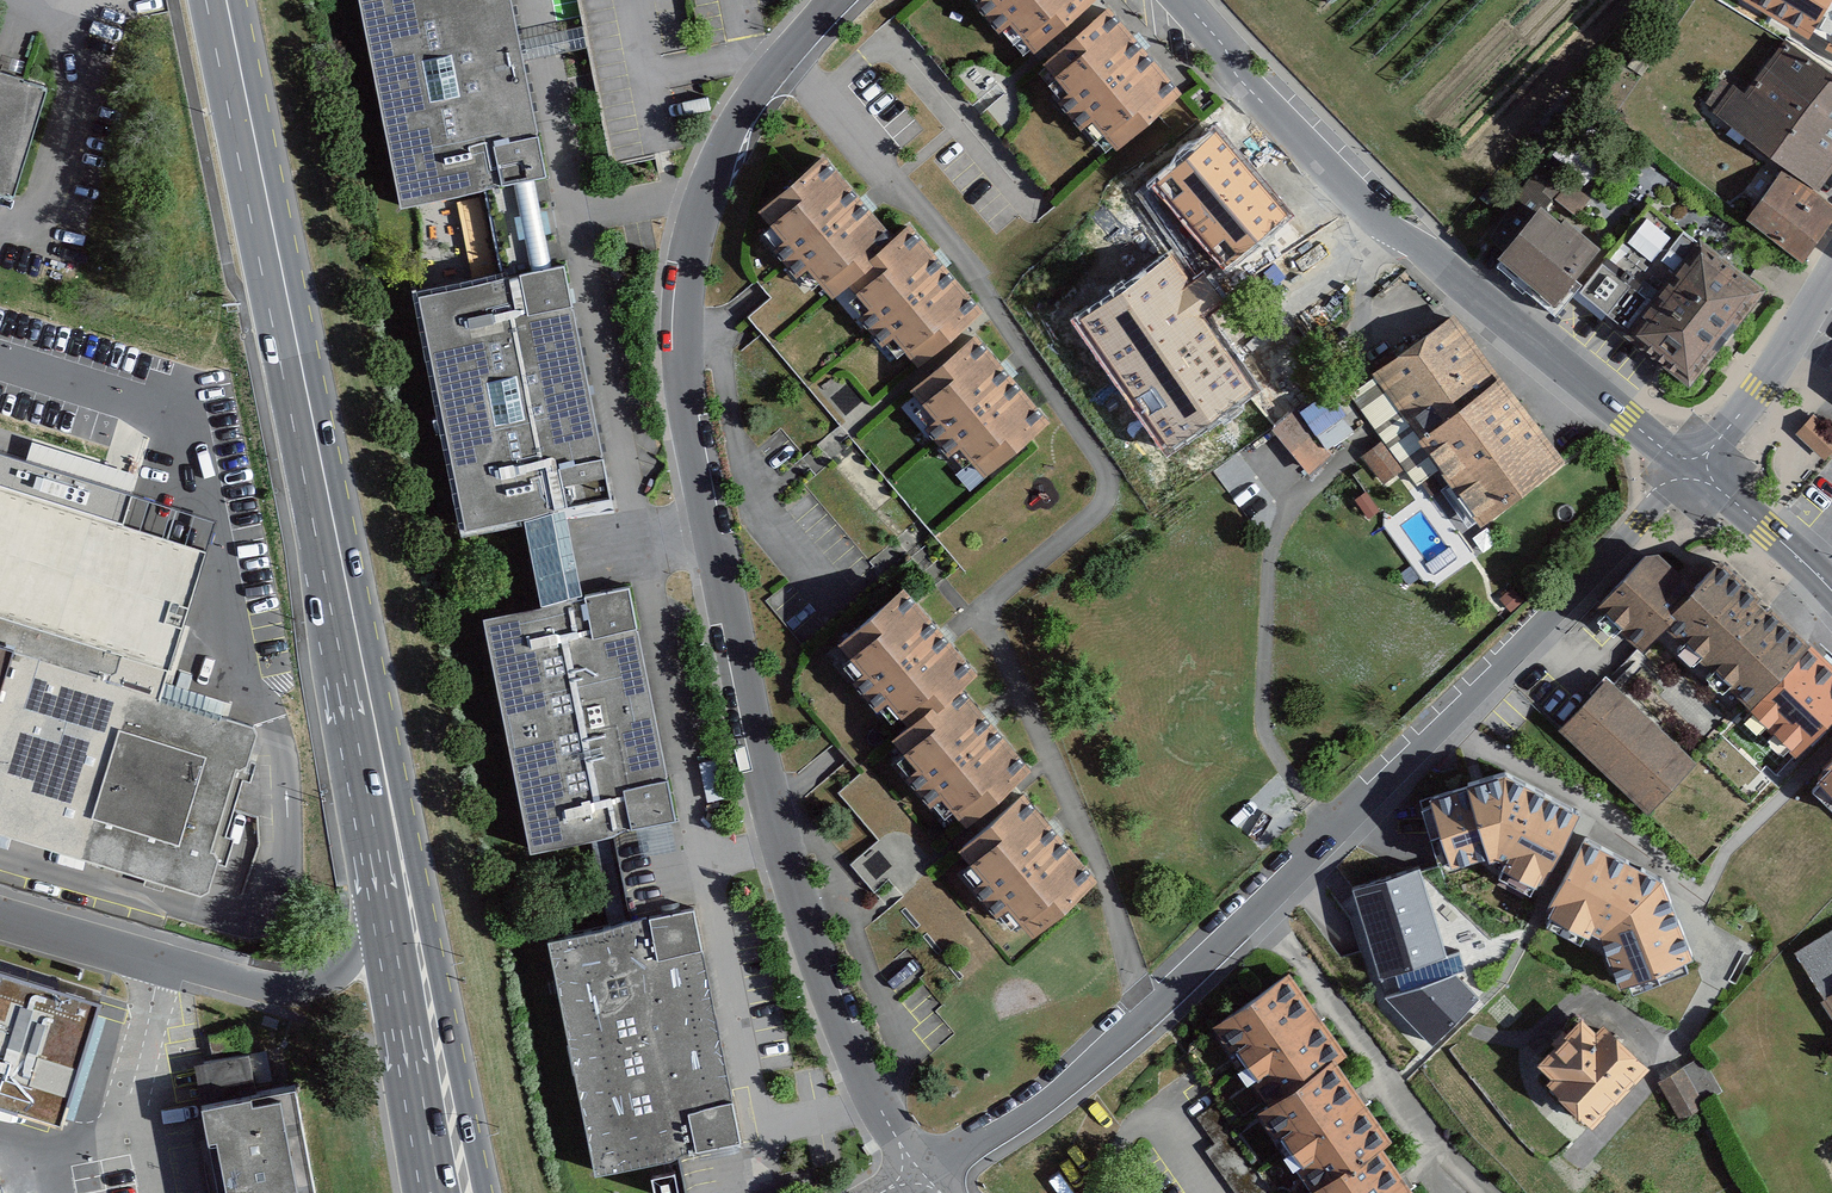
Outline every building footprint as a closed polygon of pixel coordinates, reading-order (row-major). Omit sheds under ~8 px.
[(404,210),(551,180),(513,0),(360,0),(404,210)] [(1004,37),(1012,30),(1034,56),(1099,2),(1098,0),(973,0),(1004,37)] [(1108,11),(1042,68),(1056,84),(1048,91),(1097,148),(1105,140),(1117,154),(1183,97),(1108,11)] [(1820,38),(1831,45),(1831,16),(1820,38)] [(1716,116),(1812,188),(1831,162),(1831,80),(1775,38),(1716,116)] [(12,202),(48,91),(0,76),(0,198),(12,202)] [(1285,216),(1215,133),(1154,185),(1224,268),(1285,216)] [(823,148),(758,204),(783,232),(772,241),(797,270),(808,261),(831,287),(846,274),(871,251),(880,243),(896,229),(823,148)] [(1770,167),(1734,208),(1788,256),(1825,214),(1770,167)] [(1575,270),(1678,366),(1754,284),(1652,189),(1575,270)] [(1587,238),(1530,196),(1490,251),(1546,293),(1587,238)] [(871,251),(846,274),(858,287),(850,294),(899,350),(906,344),(919,358),(982,302),(908,219),(896,229),(880,243),(871,251)] [(1171,251),(1084,310),(1170,436),(1252,381),(1202,308),(1223,294),(1204,266),(1189,276),(1171,251)] [(426,305),(477,537),(621,505),(569,273),(426,305)] [(1501,378),(1454,314),(1373,375),(1423,440),(1501,378)] [(1049,415),(975,329),(912,382),(925,398),(916,406),(963,461),(972,454),(985,469),(1049,415)] [(1501,378),(1423,440),(1481,527),(1567,465),(1501,378)] [(1274,428),(1306,470),(1357,433),(1325,390),(1274,428)] [(1795,431),(1825,458),(1831,450),(1831,428),(1813,411),(1795,431)] [(1385,482),(1405,468),(1385,440),(1365,454),(1385,482)] [(217,905),(258,734),(178,707),(182,682),(166,671),(179,622),(206,553),(118,525),(132,495),(0,451),(0,837),(217,905)] [(1673,568),(1652,549),(1597,607),(1646,652),(1672,625),(1667,621),(1696,590),(1673,568)] [(1768,603),(1721,561),(1696,590),(1667,621),(1672,625),(1760,704),(1814,644),(1768,603)] [(983,678),(909,594),(839,655),(908,733),(941,704),(947,710),(966,693),(983,678)] [(630,595),(491,628),(546,851),(684,817),(630,595)] [(1754,719),(1791,762),(1831,725),(1831,650),(1754,719)] [(1608,678),(1559,727),(1648,816),(1697,767),(1673,743),(1632,702),(1608,678)] [(941,704),(901,740),(974,828),(1038,773),(966,693),(947,710),(941,704)] [(1818,779),(1831,792),(1831,765),(1818,779)] [(1430,797),(1452,874),(1499,860),(1542,884),(1580,815),(1508,775),(1430,797)] [(1029,799),(966,852),(1039,938),(1102,884),(1029,799)] [(1589,840),(1552,910),(1602,936),(1624,989),(1697,959),(1665,880),(1589,840)] [(1420,871),(1344,894),(1385,1032),(1419,1073),(1479,1019),(1453,992),(1420,871)] [(704,923),(557,949),(599,1181),(746,1155),(704,923)] [(0,962),(0,1109),(59,1128),(99,993),(0,962)] [(1292,985),(1227,1035),(1291,1116),(1342,1076),(1355,1066),(1292,985)] [(1592,1015),(1536,1068),(1593,1126),(1648,1073),(1592,1015)] [(1661,1087),(1683,1122),(1728,1095),(1710,1061),(1661,1087)] [(1277,1127),(1328,1192),(1353,1192),(1391,1164),(1403,1154),(1342,1076),(1291,1116),(1277,1127)] [(203,1107),(219,1192),(314,1192),(296,1090),(203,1107)] [(1391,1164),(1353,1192),(1413,1192),(1391,1164)]
